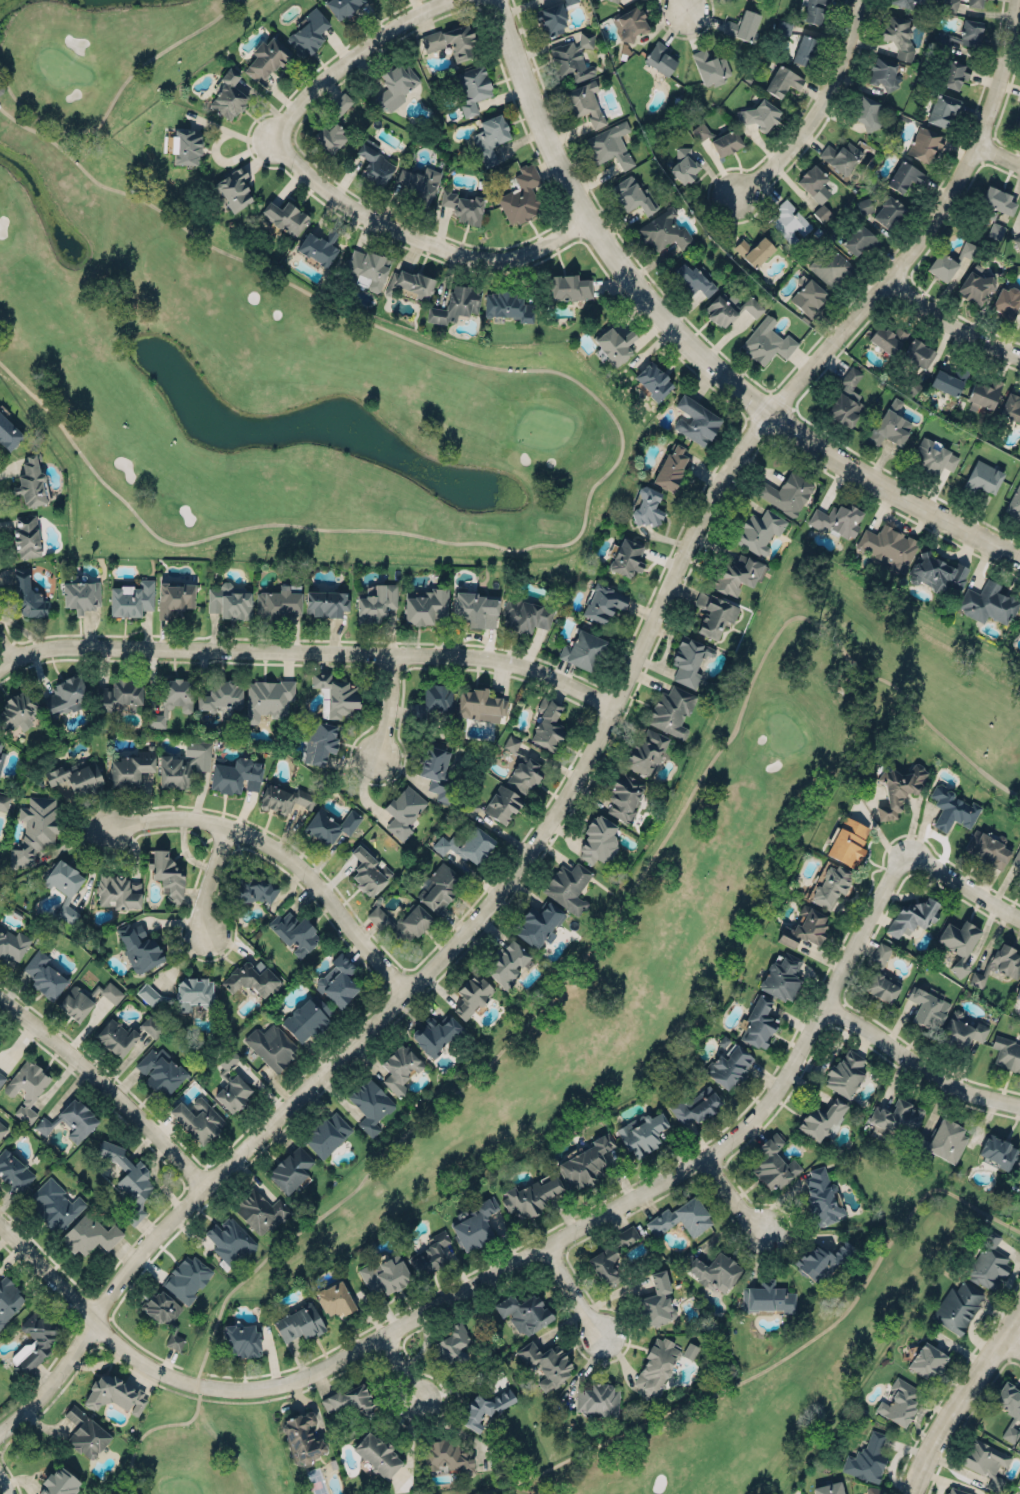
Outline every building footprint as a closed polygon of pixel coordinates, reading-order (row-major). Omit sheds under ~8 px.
[(336,21),(365,2),(364,0),(325,0),(324,1),(336,21)] [(539,7),(560,0),(561,2),(565,0),(575,0),(561,5),(565,17),(562,17),(565,24),(554,27),(556,32),(544,36),(538,21),(537,22),(533,12),(539,10),(539,7)] [(801,19),(806,0),(832,0),(830,10),(825,9),(821,24),(801,19)] [(889,1),(889,0),(913,0),(911,8),(889,1)] [(955,12),(959,0),(943,0),(941,8),(955,12)] [(611,18),(635,4),(639,9),(641,8),(644,14),(641,16),(649,28),(641,33),(639,30),(635,32),(632,41),(618,38),(615,31),(616,26),(611,18)] [(330,23),(314,6),(294,25),(297,28),(285,38),(303,58),(324,39),(319,33),(330,23)] [(726,19),(738,23),(744,7),(760,13),(750,41),(722,31),(726,19)] [(877,38),(887,40),(887,38),(891,39),(897,49),(895,57),(911,61),(914,48),(907,36),(909,35),(910,30),(909,26),(905,25),(907,20),(887,15),(886,19),(882,20),(881,23),(889,31),(878,29),(877,38)] [(963,17),(982,20),(978,46),(960,43),(960,41),(950,37),(947,48),(933,44),(937,29),(949,33),(961,37),(961,35),(959,35),(963,17)] [(792,23),(778,19),(775,31),(789,35),(792,23)] [(420,37),(425,52),(449,45),(454,62),(477,55),(467,23),(420,37)] [(579,30),(578,42),(574,46),(572,40),(550,47),(551,52),(550,55),(552,59),(551,60),(554,68),(552,68),(556,79),(568,74),(571,82),(595,73),(594,71),(594,65),(586,69),(581,57),(582,54),(580,50),(578,49),(582,45),(592,46),(594,31),(579,30)] [(271,33),(264,41),(260,37),(250,50),(254,53),(247,63),(248,64),(243,70),(254,79),(258,74),(263,78),(271,67),(272,68),(281,60),(290,50),(271,33)] [(818,40),(802,34),(791,60),(807,67),(818,40)] [(643,61),(668,76),(680,56),(655,41),(643,61)] [(730,73),(723,55),(709,60),(705,47),(691,52),(703,87),(725,80),(723,76),(730,73)] [(875,54),(897,61),(893,75),(898,85),(886,92),(881,82),(877,81),(876,84),(867,81),(871,69),(868,68),(870,59),(873,60),(875,54)] [(947,57),(938,83),(956,89),(961,77),(966,79),(971,66),(947,57)] [(370,98),(385,86),(380,79),(382,78),(378,72),(389,63),(392,66),(398,61),(402,66),(406,63),(420,79),(403,93),(404,99),(384,115),(370,98)] [(478,112),(465,116),(460,104),(465,102),(464,98),(470,96),(463,94),(461,88),(453,91),(448,75),(482,63),(484,69),(485,73),(488,77),(492,87),(490,88),(492,93),(473,100),(478,112)] [(763,88),(779,63),(785,66),(804,78),(801,83),(798,90),(789,84),(785,91),(784,89),(778,97),(763,88)] [(239,73),(232,83),(247,95),(243,101),(244,102),(239,109),(237,107),(229,119),(208,103),(219,88),(219,85),(221,81),(224,81),(219,77),(228,65),(239,73)] [(562,91),(566,99),(565,100),(568,107),(570,106),(573,114),(590,107),(593,115),(588,116),(593,128),(606,122),(600,109),(592,91),(599,88),(594,77),(562,91)] [(936,90),(962,100),(957,113),(951,110),(945,128),(924,120),(936,90)] [(331,154),(348,136),(333,121),(353,101),(344,91),(330,106),(335,111),(312,136),(331,154)] [(860,93),(878,102),(875,110),(880,123),(878,123),(880,126),(865,132),(861,121),(850,116),(856,105),(853,104),(855,99),(857,100),(860,93)] [(757,121),(758,128),(779,124),(775,102),(735,109),(738,125),(757,121)] [(479,119),(500,111),(503,119),(506,118),(510,128),(509,129),(512,137),(500,142),(500,143),(493,146),(499,162),(485,168),(471,133),(479,130),(479,129),(480,128),(482,127),(479,119)] [(583,139),(625,118),(630,130),(619,135),(625,149),(620,151),(621,154),(627,150),(634,163),(622,170),(614,154),(595,163),(583,139)] [(698,142),(711,134),(702,121),(690,130),(698,142)] [(172,162),(197,163),(197,152),(200,152),(201,139),(200,137),(200,131),(192,131),(192,128),(174,126),(173,134),(172,134),(172,149),(173,150),(172,162)] [(944,135),(916,126),(907,155),(928,162),(933,148),(939,150),(944,135)] [(743,145),(735,128),(710,140),(718,157),(743,145)] [(355,150),(365,135),(378,144),(376,149),(382,153),(383,157),(394,164),(380,186),(367,179),(368,178),(358,172),(368,158),(355,150)] [(818,155),(844,176),(863,153),(846,139),(837,151),(827,143),(818,155)] [(690,147),(674,147),(675,182),(693,182),(692,165),(690,165),(690,147)] [(886,183),(900,192),(908,178),(920,185),(926,174),(900,158),(886,183)] [(518,187),(497,197),(510,226),(534,215),(531,208),(539,205),(531,187),(541,182),(532,161),(518,167),(520,173),(513,176),(518,187)] [(796,180),(801,174),(800,173),(803,170),(806,167),(807,168),(812,162),(821,170),(822,169),(825,172),(824,173),(827,177),(822,183),(830,192),(825,197),(820,203),(796,180)] [(212,184),(232,213),(253,199),(242,182),(248,177),(240,165),(212,184)] [(400,167),(395,179),(408,184),(405,191),(412,195),(413,196),(415,195),(413,199),(415,199),(413,204),(425,209),(440,172),(426,166),(423,172),(416,169),(415,171),(414,170),(413,172),(400,167)] [(609,188),(624,212),(638,203),(646,216),(659,207),(646,187),(641,190),(630,174),(609,188)] [(1015,203),(1008,200),(1011,195),(987,185),(980,203),(1010,215),(1015,203)] [(442,187),(450,188),(449,191),(456,192),(456,194),(457,195),(472,197),(473,193),(484,195),(480,225),(468,224),(468,223),(463,222),(463,220),(456,219),(457,213),(454,213),(452,209),(452,205),(439,203),(442,187)] [(905,207),(888,195),(871,218),(888,230),(905,207)] [(862,214),(872,210),(867,197),(857,201),(862,214)] [(308,214),(307,216),(308,218),(294,236),(279,226),(273,233),(266,227),(271,220),(259,212),(261,209),(268,199),(279,208),(286,199),(304,212),(308,214)] [(796,209),(787,199),(766,218),(791,245),(812,227),(796,209)] [(823,222),(831,213),(821,203),(812,212),(823,222)] [(635,228),(671,204),(677,213),(671,216),(678,228),(683,225),(694,241),(680,249),(673,239),(668,242),(667,241),(663,244),(664,245),(656,250),(651,243),(649,244),(647,240),(643,242),(638,235),(639,234),(635,228)] [(880,242),(872,233),(858,221),(840,242),(854,254),(862,246),(861,246),(863,243),(872,251),(880,242)] [(1006,227),(992,221),(986,236),(1000,242),(1006,227)] [(294,248),(306,255),(307,254),(318,261),(317,262),(324,267),(337,247),(330,242),(337,231),(330,226),(323,238),(306,228),(294,248)] [(732,246),(754,267),(774,247),(762,234),(751,245),(742,236),(732,246)] [(960,254),(972,260),(978,246),(966,241),(960,254)] [(833,289),(853,267),(827,243),(807,266),(833,289)] [(379,291),(391,259),(365,250),(364,253),(353,248),(342,278),(379,291)] [(926,270),(946,283),(958,263),(938,251),(926,270)] [(706,297),(717,287),(708,278),(711,275),(700,263),(691,271),(682,262),(669,274),(689,296),(698,288),(706,297)] [(399,268),(411,272),(411,271),(414,273),(415,270),(435,278),(432,286),(433,288),(431,291),(430,292),(426,300),(413,295),(415,291),(393,283),(399,268)] [(968,268),(955,289),(959,292),(958,294),(965,299),(967,296),(978,304),(984,296),(982,295),(984,291),(993,289),(990,274),(980,276),(968,268)] [(549,274),(549,276),(547,277),(549,299),(567,298),(570,299),(574,300),(576,298),(592,297),(591,278),(576,278),(575,273),(560,274),(561,275),(559,275),(558,273),(549,274)] [(787,299),(813,320),(821,310),(817,306),(818,303),(819,303),(823,299),(822,296),(826,291),(809,276),(798,290),(796,288),(787,299)] [(990,309),(1013,320),(1019,306),(1019,290),(1009,285),(1007,290),(1000,287),(990,309)] [(492,314),(517,315),(517,321),(531,321),(531,310),(527,310),(530,306),(530,302),(523,303),(523,302),(521,302),(521,296),(514,295),(514,292),(509,291),(509,287),(498,287),(498,289),(494,289),(494,291),(489,290),(489,292),(486,292),(485,314),(486,316),(489,317),(490,317),(492,314)] [(743,307),(755,318),(764,308),(748,293),(741,301),(731,292),(726,298),(720,292),(702,310),(722,329),(743,307)] [(766,312),(739,344),(745,349),(744,350),(755,360),(756,359),(762,365),(775,349),(784,357),(797,342),(786,333),(781,339),(768,328),(774,320),(772,318),(773,317),(769,314),(769,315),(766,312)] [(614,365),(631,352),(630,350),(630,349),(627,346),(625,345),(625,344),(635,336),(629,328),(620,336),(610,323),(593,337),(599,345),(598,346),(607,357),(607,356),(614,365)] [(891,334),(879,324),(868,339),(890,356),(908,334),(897,325),(891,334)] [(912,336),(922,342),(921,344),(926,347),(927,345),(931,348),(935,351),(923,369),(901,354),(903,350),(903,349),(908,341),(909,341),(912,336)] [(633,376),(656,401),(673,386),(651,360),(633,376)] [(857,399),(864,404),(849,427),(825,413),(839,391),(843,384),(839,380),(851,364),(862,372),(851,389),(860,395),(857,399)] [(929,383),(937,368),(962,380),(954,396),(929,383)] [(1002,381),(990,408),(978,403),(975,410),(967,407),(970,400),(965,398),(972,381),(980,384),(980,382),(986,385),(990,376),(1002,381)] [(997,412),(1019,422),(1019,420),(1019,396),(1019,393),(1008,387),(997,412)] [(672,427),(704,447),(722,418),(681,393),(674,406),(691,416),(687,422),(678,416),(672,427)] [(894,396),(887,407),(886,406),(873,427),(872,427),(866,438),(877,444),(883,434),(899,444),(912,423),(894,413),(901,401),(894,396)] [(24,435),(0,413),(0,442),(9,451),(24,435)] [(922,435),(909,461),(936,476),(942,466),(951,471),(959,457),(949,452),(950,450),(941,445),(942,444),(938,441),(933,439),(932,440),(922,435)] [(650,480),(658,484),(658,486),(663,488),(665,487),(672,491),(675,486),(674,485),(689,459),(678,452),(682,446),(675,443),(669,453),(666,452),(650,480)] [(38,452),(40,459),(35,460),(38,471),(40,471),(42,472),(44,477),(42,480),(40,480),(45,502),(26,506),(25,502),(22,502),(20,494),(18,492),(14,492),(13,489),(13,487),(16,486),(18,483),(16,474),(23,473),(20,462),(26,460),(24,455),(34,452),(34,453),(38,452)] [(993,493),(1004,472),(977,458),(962,485),(973,491),(977,484),(993,493)] [(790,470),(812,484),(811,486),(812,490),(811,491),(809,492),(798,509),(796,510),(796,512),(795,516),(791,516),(781,510),(781,509),(753,491),(761,479),(777,489),(781,482),(782,482),(788,472),(790,470)] [(1018,479),(1004,514),(1019,521),(1019,480),(1018,479)] [(643,484),(638,486),(636,490),(639,497),(640,496),(636,507),(633,508),(630,513),(635,524),(637,524),(636,523),(641,521),(642,524),(649,521),(649,525),(658,522),(657,516),(659,518),(662,511),(656,508),(657,507),(653,505),(655,501),(655,500),(657,501),(658,499),(657,498),(660,492),(643,484)] [(847,502),(856,507),(855,508),(862,512),(855,524),(859,526),(853,537),(848,535),(846,538),(839,534),(838,533),(836,536),(827,530),(828,528),(823,525),(819,530),(806,522),(815,507),(827,514),(832,505),(833,504),(834,503),(837,504),(838,503),(844,507),(847,502)] [(726,536),(757,554),(759,553),(763,554),(767,554),(768,550),(768,547),(763,544),(771,530),(777,534),(786,521),(766,508),(760,518),(751,513),(748,517),(748,520),(744,518),(742,521),(740,524),(742,526),(740,528),(738,527),(736,530),(738,536),(729,531),(726,536)] [(15,516),(35,513),(36,526),(38,525),(40,534),(37,534),(38,547),(39,550),(40,555),(18,557),(18,550),(14,550),(14,547),(15,547),(14,543),(12,543),(12,538),(12,535),(14,535),(12,528),(16,528),(15,516)] [(854,550),(904,572),(918,540),(881,524),(877,534),(863,528),(854,550)] [(621,536),(618,543),(617,543),(612,557),(611,559),(610,559),(606,566),(627,576),(628,574),(630,574),(632,570),(631,568),(639,571),(643,562),(636,559),(641,545),(633,542),(633,541),(621,536)] [(968,567),(956,562),(954,566),(928,557),(929,553),(922,550),(917,562),(914,561),(906,581),(917,585),(918,583),(943,592),(945,587),(959,592),(968,567)] [(754,588),(764,563),(738,553),(733,565),(719,558),(707,586),(734,597),(740,582),(754,588)] [(13,572),(28,572),(28,587),(31,591),(40,591),(40,600),(47,600),(47,605),(45,614),(42,615),(25,615),(22,614),(17,610),(17,608),(14,608),(13,572)] [(109,586),(119,587),(119,584),(132,584),(132,587),(139,587),(139,578),(153,579),(153,609),(140,609),(139,616),(109,615),(109,586)] [(966,588),(957,606),(962,608),(963,612),(981,621),(985,613),(1004,623),(1008,616),(1011,616),(1016,610),(1017,602),(1016,598),(1009,594),(1008,596),(999,591),(1002,586),(988,578),(979,595),(966,588)] [(61,582),(98,581),(99,604),(94,605),(94,608),(82,608),(82,614),(75,614),(74,607),(68,607),(67,605),(64,605),(63,597),(62,596),(61,582)] [(159,581),(158,618),(173,619),(173,608),(193,609),(194,583),(159,581)] [(629,596),(595,581),(580,614),(604,625),(613,606),(623,610),(629,596)] [(396,583),(375,583),(375,594),(370,595),(365,595),(365,596),(357,596),(356,614),(361,614),(361,622),(365,623),(365,622),(372,622),(371,621),(379,621),(379,615),(383,615),(385,613),(386,609),(384,607),(396,607),(396,583)] [(250,619),(251,589),(231,588),(231,586),(208,585),(207,612),(220,612),(220,618),(250,619)] [(404,620),(406,622),(413,623),(413,624),(418,624),(423,625),(423,622),(432,623),(432,617),(447,617),(447,587),(431,586),(430,590),(423,590),(424,596),(414,595),(413,596),(404,596),(404,620)] [(260,590),(258,592),(256,592),(255,616),(263,616),(263,617),(270,617),(270,618),(278,618),(278,617),(285,617),(285,614),(300,615),(300,592),(288,591),(288,588),(278,588),(278,591),(260,590)] [(695,631),(715,640),(724,620),(731,624),(739,606),(699,588),(692,603),(707,610),(706,614),(705,612),(703,612),(695,631)] [(345,591),(337,591),(336,590),(305,590),(305,607),(312,607),(312,614),(321,615),(321,610),(322,610),(322,615),(327,616),(341,616),(341,609),(348,609),(348,598),(345,598),(345,591)] [(456,590),(477,591),(477,595),(484,595),(484,597),(499,598),(499,613),(496,613),(496,615),(483,615),(483,627),(466,627),(467,620),(461,620),(461,618),(454,617),(454,611),(453,611),(453,595),(455,595),(456,590)] [(507,595),(531,601),(532,599),(555,606),(548,629),(532,624),(529,633),(525,631),(525,633),(511,629),(512,626),(507,624),(508,620),(504,618),(505,614),(502,613),(507,595)] [(578,628),(606,640),(592,672),(564,660),(557,656),(563,642),(570,645),(578,628)] [(695,672),(701,656),(711,660),(715,649),(681,635),(670,661),(678,664),(671,680),(695,690),(701,675),(695,672)] [(310,671),(331,672),(330,679),(349,679),(349,685),(358,685),(357,702),(359,702),(359,707),(348,707),(348,713),(341,713),(341,717),(327,717),(328,687),(310,686),(310,671)] [(78,673),(87,696),(78,700),(81,707),(71,712),(70,709),(62,712),(60,707),(48,713),(41,697),(52,692),(50,688),(54,686),(53,683),(61,680),(62,681),(63,680),(62,678),(71,674),(72,676),(78,673)] [(116,677),(116,680),(111,680),(111,695),(108,695),(108,687),(98,687),(98,709),(113,709),(113,703),(129,703),(129,710),(141,710),(142,680),(140,680),(140,676),(136,676),(136,680),(124,680),(124,677),(116,677)] [(162,713),(145,713),(145,727),(166,727),(166,706),(181,706),(181,713),(192,713),(192,678),(162,678),(162,713)] [(242,703),(242,679),(211,679),(211,695),(197,694),(196,709),(215,710),(215,707),(233,707),(233,703),(242,703)] [(254,680),(253,682),(246,682),(245,722),(256,723),(259,720),(259,713),(269,713),(269,718),(284,719),(286,699),(292,698),(295,695),(295,681),(280,680),(280,682),(254,680)] [(450,683),(423,684),(423,702),(409,703),(410,720),(426,720),(426,712),(451,711),(450,683)] [(696,695),(672,684),(667,693),(660,690),(645,722),(683,740),(689,729),(682,726),(696,695)] [(483,686),(482,688),(472,687),(472,689),(474,691),(461,689),(458,714),(476,716),(477,711),(499,714),(500,710),(506,711),(507,699),(500,699),(501,690),(487,688),(486,686),(483,686)] [(23,731),(33,723),(28,717),(40,708),(26,689),(0,708),(0,734),(1,735),(17,723),(23,731)] [(529,739),(552,752),(564,730),(560,728),(562,725),(554,721),(562,705),(549,698),(539,715),(541,717),(538,722),(536,722),(535,723),(536,724),(534,725),(533,727),(533,730),(529,739)] [(306,739),(310,720),(337,726),(334,737),(338,737),(335,753),(327,751),(324,766),(310,763),(302,761),(305,751),(303,751),(306,739)] [(623,764),(628,767),(630,769),(633,771),(634,770),(645,775),(649,773),(654,762),(656,762),(659,761),(661,758),(660,756),(669,737),(646,726),(638,742),(634,740),(627,754),(626,754),(624,758),(630,761),(623,764)] [(502,747),(519,756),(506,783),(529,794),(544,764),(516,750),(521,740),(509,734),(502,747)] [(159,786),(190,787),(191,770),(210,771),(210,741),(185,741),(184,757),(182,757),(182,756),(160,756),(159,786)] [(153,744),(154,771),(139,772),(139,787),(110,787),(109,759),(119,759),(119,756),(136,755),(136,749),(147,749),(147,744),(153,744)] [(427,744),(450,751),(445,768),(447,775),(447,778),(454,780),(448,802),(436,798),(437,792),(427,789),(430,778),(418,774),(427,744)] [(258,791),(262,761),(235,757),(233,766),(224,764),(225,758),(214,756),(209,789),(241,794),(242,788),(258,791)] [(43,773),(64,763),(66,767),(81,760),(83,764),(92,760),(104,786),(90,793),(88,790),(74,796),(65,778),(49,785),(43,773)] [(917,762),(913,763),(908,770),(908,771),(900,773),(890,767),(888,770),(883,767),(875,779),(884,785),(887,803),(875,805),(878,820),(896,817),(895,812),(899,811),(902,807),(900,796),(903,796),(906,792),(909,791),(912,794),(917,793),(919,790),(919,786),(918,784),(927,771),(923,768),(922,766),(917,762)] [(615,776),(608,790),(610,791),(607,796),(608,800),(611,802),(606,811),(629,822),(635,810),(631,807),(632,805),(634,806),(637,805),(639,800),(635,798),(639,791),(641,791),(642,788),(642,782),(623,772),(620,779),(615,776)] [(266,782),(294,791),(297,787),(316,795),(310,810),(303,808),(303,805),(293,801),(287,816),(258,804),(266,782)] [(504,824),(478,807),(471,817),(456,807),(465,794),(483,806),(499,782),(521,797),(504,824)] [(428,802),(405,783),(384,809),(393,816),(385,826),(402,841),(412,830),(407,826),(428,802)] [(935,785),(929,795),(937,799),(934,804),(942,808),(933,825),(945,831),(952,818),(969,828),(981,806),(971,800),(969,804),(953,795),(952,792),(948,789),(945,790),(944,785),(940,783),(935,785)] [(5,810),(0,809),(0,794),(10,797),(5,810)] [(50,797),(29,796),(28,807),(19,806),(18,819),(25,820),(24,832),(21,832),(19,849),(10,848),(9,867),(33,867),(34,849),(44,849),(44,843),(53,844),(54,833),(58,832),(58,829),(55,829),(55,826),(56,821),(53,821),(55,797),(50,797)] [(350,808),(340,823),(317,808),(303,829),(328,846),(340,829),(349,835),(362,816),(350,808)] [(616,826),(596,812),(582,832),(588,836),(576,854),(591,864),(595,858),(605,864),(619,844),(609,837),(616,826)] [(844,815),(869,827),(863,839),(864,840),(860,847),(864,849),(854,869),(825,853),(844,815)] [(494,840),(474,824),(457,846),(441,834),(432,846),(443,854),(449,846),(466,860),(467,858),(475,865),(494,840)] [(1009,852),(1000,869),(963,849),(974,828),(995,839),(998,834),(1000,834),(1003,836),(1005,840),(1003,843),(1001,846),(1010,851),(1009,852)] [(395,871),(371,898),(356,884),(358,882),(351,875),(356,870),(354,867),(360,861),(350,852),(358,843),(379,862),(381,859),(395,871)] [(1011,865),(1019,869),(1019,843),(1011,865)] [(181,902),(183,866),(173,865),(173,858),(167,858),(167,850),(151,849),(150,869),(152,869),(152,878),(161,879),(161,893),(167,893),(166,902),(181,902)] [(58,858),(69,865),(76,870),(76,872),(83,878),(70,896),(67,905),(79,913),(71,924),(55,913),(61,904),(65,895),(52,884),(49,887),(45,886),(42,882),(44,879),(43,878),(58,858)] [(437,913),(464,879),(440,861),(426,880),(428,882),(416,897),(437,913)] [(576,861),(592,873),(576,895),(581,899),(586,898),(587,903),(588,908),(571,910),(543,890),(547,883),(546,882),(560,863),(569,870),(576,861)] [(836,865),(853,872),(847,884),(845,884),(848,886),(843,894),(838,892),(836,895),(837,896),(829,910),(809,899),(814,890),(813,888),(814,885),(816,885),(818,886),(823,878),(822,877),(823,875),(822,874),(825,868),(827,868),(828,866),(834,869),(836,865)] [(100,874),(100,879),(99,879),(99,884),(96,884),(96,894),(98,894),(98,906),(109,906),(109,901),(112,901),(112,909),(127,910),(127,907),(139,907),(140,881),(128,881),(128,878),(124,878),(124,875),(114,874),(114,876),(109,876),(109,882),(108,881),(108,874),(100,874)] [(272,877),(243,883),(242,875),(226,878),(231,906),(276,897),(272,877)] [(915,923),(923,928),(928,920),(931,922),(940,904),(922,894),(914,909),(902,902),(885,931),(897,938),(901,931),(908,935),(915,923)] [(547,901),(565,914),(557,926),(554,924),(536,948),(514,932),(517,929),(513,926),(528,905),(538,913),(547,901)] [(416,903),(434,920),(416,937),(412,934),(402,943),(388,929),(391,927),(387,922),(381,928),(366,915),(377,905),(395,923),(396,922),(396,919),(398,917),(403,917),(416,903)] [(803,903),(826,915),(822,922),(824,922),(825,927),(823,928),(823,930),(825,933),(823,935),(822,936),(821,939),(820,940),(819,940),(817,944),(817,945),(816,945),(808,940),(808,939),(805,938),(804,940),(799,938),(799,936),(798,936),(792,948),(775,939),(783,924),(792,929),(795,923),(799,925),(804,916),(798,913),(803,903)] [(266,924),(277,913),(281,917),(288,910),(299,921),(302,917),(314,929),(312,931),(319,937),(299,957),(266,924)] [(964,919),(973,924),(973,926),(981,930),(962,961),(969,968),(958,978),(948,967),(958,958),(960,956),(935,940),(946,922),(957,928),(964,919)] [(164,961),(152,934),(146,937),(140,922),(130,926),(129,923),(115,929),(135,974),(164,961)] [(14,934),(0,925),(0,956),(3,955),(2,956),(7,954),(18,961),(31,938),(17,930),(14,934)] [(530,956),(511,939),(499,953),(484,969),(505,987),(520,970),(519,969),(530,956)] [(883,965),(892,947),(879,941),(870,959),(883,965)] [(1018,958),(1019,959),(1019,969),(1015,978),(1007,974),(1005,975),(994,969),(991,970),(988,968),(982,988),(968,983),(973,970),(982,973),(985,964),(988,959),(990,960),(996,949),(997,949),(1001,942),(1008,946),(1015,949),(1013,952),(1019,955),(1018,958)] [(37,946),(50,956),(45,963),(59,974),(61,970),(70,976),(52,1001),(41,993),(46,985),(39,986),(36,989),(34,989),(32,987),(31,983),(33,980),(30,978),(31,976),(21,968),(37,946)] [(757,988),(782,1000),(783,997),(789,1000),(799,980),(794,978),(795,976),(790,973),(791,971),(796,972),(802,959),(784,950),(782,955),(781,954),(781,955),(776,953),(772,961),(770,963),(769,963),(766,968),(767,970),(762,980),(760,980),(757,985),(759,987),(757,988)] [(356,968),(340,951),(330,961),(334,965),(314,984),(338,1008),(359,988),(348,976),(356,968)] [(222,983),(232,992),(243,981),(264,999),(280,981),(264,966),(259,973),(243,959),(222,983)] [(481,977),(479,979),(473,974),(469,979),(468,978),(466,980),(466,979),(463,982),(464,983),(456,991),(461,996),(459,998),(462,1001),(453,1010),(463,1021),(473,1011),(473,1010),(478,1005),(480,1007),(489,998),(486,995),(492,988),(481,977)] [(212,978),(176,979),(177,1011),(191,1011),(191,1006),(212,1005),(212,978)] [(124,993),(108,980),(102,988),(96,984),(87,997),(75,989),(77,986),(76,984),(72,985),(56,1005),(62,1010),(62,1011),(78,1023),(94,1003),(89,999),(97,989),(99,990),(100,992),(114,1004),(124,993)] [(136,992),(152,1007),(161,996),(145,982),(136,992)] [(913,984),(940,998),(950,1003),(945,1013),(946,1013),(940,1025),(936,1023),(935,1024),(928,1020),(925,1025),(918,1021),(917,1022),(911,1019),(919,1003),(906,997),(913,984)] [(300,1041),(309,1033),(313,1037),(329,1022),(326,1018),(332,1012),(314,993),(308,998),(298,1007),(295,1007),(291,1011),(291,1014),(289,1017),(287,1015),(281,1022),(300,1041)] [(758,993),(744,1020),(747,1021),(738,1038),(756,1047),(757,1044),(764,1048),(769,1038),(766,1036),(767,1034),(769,1035),(771,1031),(773,1032),(779,1022),(765,1014),(772,1000),(758,993)] [(938,1037),(949,1016),(953,1009),(954,1009),(956,1008),(961,1010),(961,1013),(970,1016),(977,1021),(989,1028),(981,1042),(971,1037),(963,1052),(938,1037)] [(148,1017),(135,1033),(131,1029),(128,1032),(118,1024),(121,1024),(120,1021),(118,1020),(115,1021),(110,1016),(94,1036),(97,1038),(98,1040),(102,1044),(101,1045),(105,1048),(108,1049),(120,1059),(139,1035),(138,1033),(141,1028),(153,1038),(162,1028),(148,1017)] [(450,1016),(440,1026),(432,1016),(427,1016),(423,1020),(425,1024),(420,1029),(416,1028),(412,1032),(411,1036),(416,1042),(415,1043),(424,1051),(426,1050),(433,1058),(440,1051),(439,1049),(442,1045),(446,1050),(465,1031),(450,1016)] [(243,1039),(254,1028),(258,1028),(262,1032),(273,1022),(296,1046),(292,1051),(295,1054),(276,1072),(243,1039)] [(994,1035),(991,1047),(997,1049),(993,1064),(1019,1072),(1019,1042),(994,1035)] [(701,1070),(725,1089),(737,1075),(742,1079),(745,1075),(742,1072),(754,1058),(733,1041),(724,1053),(727,1056),(724,1059),(718,1054),(712,1061),(710,1060),(701,1070)] [(380,1063),(390,1073),(382,1081),(399,1098),(407,1090),(401,1084),(422,1063),(402,1042),(380,1063)] [(133,1064),(151,1046),(156,1051),(160,1046),(187,1073),(165,1096),(158,1090),(156,1093),(142,1081),(147,1076),(133,1064)] [(236,1074),(228,1079),(224,1073),(237,1060),(237,1055),(230,1046),(214,1059),(222,1067),(225,1067),(218,1073),(227,1082),(224,1084),(227,1095),(225,1096),(222,1088),(221,1087),(213,1094),(231,1114),(247,1099),(245,1097),(251,1090),(236,1074)] [(853,1090),(858,1081),(860,1081),(864,1076),(863,1073),(857,1069),(864,1058),(847,1048),(841,1059),(840,1058),(838,1062),(836,1061),(833,1065),(830,1064),(824,1073),(827,1075),(824,1080),(826,1081),(824,1084),(847,1099),(850,1098),(854,1091),(853,1090)] [(29,1108),(51,1077),(25,1058),(2,1091),(11,1097),(19,1087),(28,1093),(13,1114),(29,1125),(37,1114),(29,1108)] [(395,1105),(368,1076),(347,1096),(365,1116),(357,1123),(371,1137),(380,1129),(375,1123),(395,1105)] [(666,1105),(681,1127),(692,1120),(695,1124),(705,1117),(705,1118),(717,1109),(715,1107),(720,1103),(712,1091),(712,1090),(708,1084),(697,1092),(698,1093),(690,1098),(688,1098),(682,1102),(679,1097),(666,1105)] [(179,1101),(168,1111),(200,1145),(219,1129),(218,1128),(225,1121),(200,1095),(199,1096),(197,1096),(192,1100),(192,1102),(191,1103),(195,1107),(190,1112),(179,1101)] [(875,1105),(866,1121),(882,1129),(884,1126),(890,1129),(893,1129),(905,1135),(910,1126),(912,1127),(916,1126),(923,1110),(923,1107),(919,1106),(915,1107),(910,1105),(911,1103),(896,1096),(892,1104),(894,1105),(890,1113),(875,1105)] [(796,1127),(818,1143),(823,1136),(826,1136),(831,1138),(838,1130),(838,1124),(843,1118),(841,1116),(848,1106),(835,1097),(824,1113),(816,1107),(814,1110),(810,1107),(796,1127)] [(72,1098),(57,1114),(59,1116),(51,1122),(43,1115),(34,1126),(45,1135),(53,1125),(60,1119),(71,1129),(66,1134),(75,1144),(98,1121),(91,1116),(92,1114),(77,1100),(75,1101),(72,1098)] [(302,1138),(321,1159),(353,1130),(335,1111),(326,1120),(324,1118),(302,1138)] [(615,1129),(641,1114),(643,1115),(646,1114),(648,1114),(650,1117),(660,1111),(667,1124),(657,1129),(657,1132),(656,1134),(660,1141),(637,1155),(632,1147),(627,1150),(615,1129)] [(941,1117),(928,1142),(917,1137),(908,1153),(922,1161),(927,1150),(954,1163),(967,1137),(961,1134),(963,1129),(956,1126),(957,1125),(941,1117)] [(556,1164),(592,1144),(590,1139),(608,1129),(617,1145),(602,1154),(607,1163),(601,1167),(604,1173),(593,1179),(595,1181),(588,1185),(587,1182),(576,1188),(575,1185),(569,1188),(556,1164)] [(769,1191),(774,1185),(778,1189),(793,1175),(794,1175),(801,1168),(792,1157),(785,1163),(780,1157),(781,1156),(776,1150),(778,1148),(777,1148),(784,1142),(774,1130),(755,1147),(763,1155),(755,1163),(756,1165),(751,1169),(756,1176),(756,1177),(769,1191)] [(988,1133),(978,1154),(984,1156),(983,1159),(1006,1170),(1016,1150),(1008,1147),(1010,1144),(996,1138),(996,1139),(992,1137),(993,1136),(988,1133)] [(132,1165),(138,1159),(144,1166),(143,1166),(146,1169),(147,1177),(145,1179),(148,1181),(148,1187),(151,1190),(142,1198),(140,1200),(141,1208),(146,1213),(133,1226),(123,1216),(132,1206),(132,1203),(129,1199),(129,1196),(122,1188),(120,1189),(114,1182),(123,1175),(126,1173),(113,1160),(111,1160),(96,1152),(98,1147),(101,1139),(124,1148),(121,1154),(132,1165)] [(298,1143),(315,1161),(305,1171),(308,1174),(286,1195),(267,1176),(271,1172),(269,1170),(275,1165),(274,1164),(281,1158),(282,1158),(288,1153),(298,1143)] [(21,1193),(36,1173),(2,1148),(0,1151),(0,1177),(21,1193)] [(815,1228),(806,1206),(810,1206),(807,1196),(809,1195),(807,1188),(809,1188),(805,1178),(810,1176),(808,1171),(824,1165),(829,1182),(832,1182),(835,1184),(836,1187),(835,1191),(831,1192),(835,1204),(841,1206),(843,1208),(843,1211),(842,1214),(839,1216),(833,1213),(836,1220),(815,1228)] [(565,1195),(556,1175),(552,1177),(552,1175),(537,1181),(537,1180),(516,1190),(514,1185),(500,1192),(509,1211),(515,1209),(519,1216),(565,1195)] [(50,1176),(64,1191),(64,1195),(71,1202),(79,1194),(90,1204),(79,1215),(58,1236),(44,1223),(56,1211),(39,1213),(30,1197),(50,1176)] [(270,1205),(253,1186),(231,1206),(261,1238),(291,1211),(278,1197),(270,1205)] [(450,1226),(470,1215),(468,1212),(475,1208),(474,1205),(492,1195),(499,1208),(485,1216),(487,1219),(485,1220),(494,1236),(483,1242),(484,1244),(475,1248),(474,1247),(464,1252),(450,1226)] [(644,1223),(666,1207),(669,1212),(693,1195),(708,1215),(707,1216),(712,1223),(691,1238),(678,1220),(654,1237),(644,1223)] [(61,1238),(81,1258),(97,1241),(107,1251),(124,1233),(113,1223),(107,1230),(86,1211),(61,1238)] [(226,1216),(221,1221),(225,1226),(219,1231),(219,1228),(214,1222),(202,1233),(214,1244),(210,1248),(230,1268),(239,1259),(240,1256),(246,1251),(247,1252),(250,1250),(252,1250),(255,1248),(256,1243),(232,1216),(229,1219),(226,1216)] [(639,1237),(632,1224),(614,1235),(621,1247),(639,1237)] [(432,1234),(443,1228),(450,1241),(439,1247),(446,1259),(441,1262),(442,1265),(435,1270),(434,1269),(424,1274),(422,1272),(417,1275),(409,1261),(417,1256),(418,1258),(425,1253),(423,1249),(427,1247),(427,1245),(435,1240),(432,1234)] [(994,1248),(1001,1236),(991,1230),(965,1276),(993,1292),(1000,1279),(1000,1278),(1012,1259),(994,1248)] [(832,1254),(814,1241),(795,1266),(821,1286),(851,1246),(843,1239),(832,1254)] [(587,1259),(607,1288),(620,1278),(610,1263),(619,1257),(610,1243),(587,1259)] [(678,1264),(706,1285),(709,1280),(725,1292),(743,1269),(718,1250),(706,1266),(688,1252),(678,1264)] [(371,1266),(370,1263),(358,1269),(370,1293),(382,1287),(385,1294),(412,1280),(398,1253),(371,1266)] [(193,1255),(190,1259),(185,1255),(177,1266),(175,1265),(170,1271),(174,1274),(173,1275),(170,1273),(161,1284),(187,1305),(195,1295),(192,1293),(198,1286),(200,1288),(208,1279),(207,1278),(213,1271),(205,1264),(204,1265),(198,1260),(198,1259),(193,1255)] [(648,1274),(663,1269),(669,1292),(662,1294),(663,1298),(667,1297),(670,1307),(674,1308),(676,1313),(674,1318),(644,1326),(636,1299),(654,1294),(648,1274)] [(27,1300),(4,1275),(0,1279),(0,1325),(27,1300)] [(339,1278),(356,1308),(342,1315),(339,1312),(334,1314),(333,1312),(327,1315),(325,1312),(323,1311),(316,1299),(317,1296),(315,1292),(339,1278)] [(742,1287),(758,1287),(758,1279),(773,1278),(773,1287),(785,1287),(785,1291),(794,1292),(794,1312),(782,1312),(782,1309),(742,1310),(742,1287)] [(964,1326),(978,1305),(976,1304),(983,1294),(962,1279),(955,1289),(950,1286),(930,1316),(959,1336),(965,1327),(964,1326)] [(170,1323),(182,1306),(156,1288),(141,1310),(160,1323),(163,1318),(170,1323)] [(523,1337),(553,1319),(536,1292),(518,1303),(511,1293),(493,1305),(501,1318),(508,1313),(523,1337)] [(309,1302),(315,1311),(316,1310),(323,1321),(321,1322),(325,1330),(317,1336),(314,1333),(304,1339),(301,1334),(285,1343),(272,1322),(287,1313),(288,1315),(302,1307),(302,1303),(306,1300),(309,1302)] [(28,1330),(24,1331),(20,1329),(19,1324),(35,1306),(41,1311),(39,1314),(50,1324),(53,1323),(56,1326),(56,1330),(54,1333),(52,1334),(54,1337),(47,1343),(50,1345),(47,1348),(49,1351),(32,1368),(34,1370),(29,1376),(26,1372),(22,1376),(13,1367),(30,1349),(32,1350),(32,1346),(36,1343),(36,1342),(36,1339),(34,1339),(32,1337),(29,1335),(28,1330)] [(464,1362),(464,1348),(465,1348),(465,1323),(448,1323),(448,1338),(436,1338),(435,1361),(464,1362)] [(261,1355),(237,1358),(237,1354),(235,1355),(234,1352),(226,1353),(223,1326),(234,1325),(234,1327),(261,1324),(262,1332),(258,1333),(261,1355)] [(165,1344),(179,1351),(184,1338),(170,1332),(165,1344)] [(655,1337),(644,1357),(647,1359),(648,1360),(646,1359),(633,1383),(641,1387),(638,1393),(650,1399),(653,1394),(657,1397),(661,1390),(657,1388),(663,1378),(667,1377),(670,1372),(669,1368),(673,1359),(677,1358),(679,1354),(678,1349),(672,1346),(674,1342),(663,1336),(661,1340),(655,1337)] [(530,1339),(514,1351),(526,1368),(536,1362),(539,1367),(539,1368),(544,1376),(537,1380),(543,1391),(552,1384),(554,1387),(563,1380),(562,1379),(569,1374),(566,1370),(572,1366),(565,1357),(566,1356),(558,1346),(559,1346),(557,1343),(550,1347),(550,1346),(540,1353),(530,1339)] [(906,1366),(923,1341),(947,1357),(940,1367),(942,1369),(938,1375),(933,1372),(929,1378),(927,1377),(926,1379),(906,1366)] [(691,1360),(698,1347),(688,1342),(681,1354),(691,1360)] [(98,1405),(96,1410),(94,1409),(93,1410),(85,1406),(86,1405),(82,1403),(90,1390),(88,1389),(93,1381),(95,1382),(98,1377),(106,1375),(110,1377),(112,1376),(120,1381),(119,1383),(121,1384),(122,1383),(136,1391),(138,1388),(144,1392),(141,1396),(147,1400),(137,1416),(129,1412),(134,1403),(133,1402),(131,1405),(130,1405),(126,1411),(110,1402),(108,1403),(106,1403),(99,1405),(98,1405)] [(923,1392),(896,1376),(889,1387),(895,1390),(887,1404),(880,1400),(874,1410),(902,1426),(923,1392)] [(1017,1392),(1018,1390),(1012,1386),(1012,1385),(1004,1380),(992,1400),(998,1405),(1007,1410),(1006,1412),(1013,1416),(1001,1435),(1012,1443),(1019,1431),(1011,1426),(1015,1419),(1019,1422),(1019,1394),(1017,1392)] [(321,1401),(327,1415),(349,1405),(356,1419),(377,1410),(363,1381),(321,1401)] [(617,1416),(618,1387),(610,1386),(609,1385),(605,1384),(605,1383),(598,1383),(598,1384),(590,1383),(590,1388),(577,1387),(576,1409),(583,1409),(583,1412),(599,1412),(601,1416),(606,1416),(607,1415),(617,1416)] [(477,1433),(458,1422),(478,1391),(490,1396),(509,1386),(516,1398),(497,1411),(488,1416),(477,1433)] [(73,1402),(112,1437),(106,1443),(103,1444),(98,1451),(96,1449),(93,1452),(96,1455),(93,1458),(91,1457),(89,1459),(80,1452),(79,1453),(70,1446),(72,1444),(65,1438),(70,1432),(69,1431),(74,1425),(62,1414),(73,1402)] [(303,1464),(308,1463),(310,1458),(312,1459),(317,1458),(318,1455),(324,1453),(326,1450),(324,1443),(321,1442),(320,1438),(313,1441),(311,1435),(311,1432),(310,1428),(308,1427),(308,1426),(314,1424),(315,1421),(312,1412),(309,1411),(304,1413),(303,1415),(299,1416),(298,1414),(283,1419),(284,1424),(283,1424),(280,1428),(282,1432),(285,1434),(288,1443),(291,1444),(293,1452),(295,1452),(298,1462),(303,1464)] [(885,1434),(870,1429),(865,1450),(857,1448),(854,1456),(846,1454),(840,1472),(878,1482),(886,1454),(880,1452),(885,1434)] [(353,1449),(352,1447),(367,1430),(374,1437),(377,1437),(380,1439),(379,1442),(382,1440),(384,1439),(391,1445),(391,1448),(389,1450),(392,1450),(395,1453),(395,1456),(401,1461),(401,1462),(385,1479),(377,1471),(375,1471),(372,1471),(371,1468),(371,1466),(371,1465),(364,1458),(361,1458),(353,1449)] [(459,1451),(458,1438),(424,1440),(426,1470),(438,1469),(437,1465),(446,1464),(447,1469),(459,1468),(459,1474),(473,1473),(472,1450),(459,1451)] [(974,1438),(971,1443),(970,1443),(964,1454),(965,1455),(961,1463),(981,1473),(985,1472),(991,1478),(987,1486),(998,1492),(1005,1480),(994,1474),(998,1464),(1006,1467),(1011,1456),(974,1438)] [(75,1493),(36,1493),(45,1485),(42,1483),(46,1479),(49,1474),(51,1476),(57,1468),(60,1467),(81,1483),(78,1487),(78,1490),(75,1493)] [(812,1488),(814,1493),(843,1493),(839,1481),(812,1488)] [(884,1489),(883,1493),(865,1493),(867,1487),(869,1485),(884,1489)]
